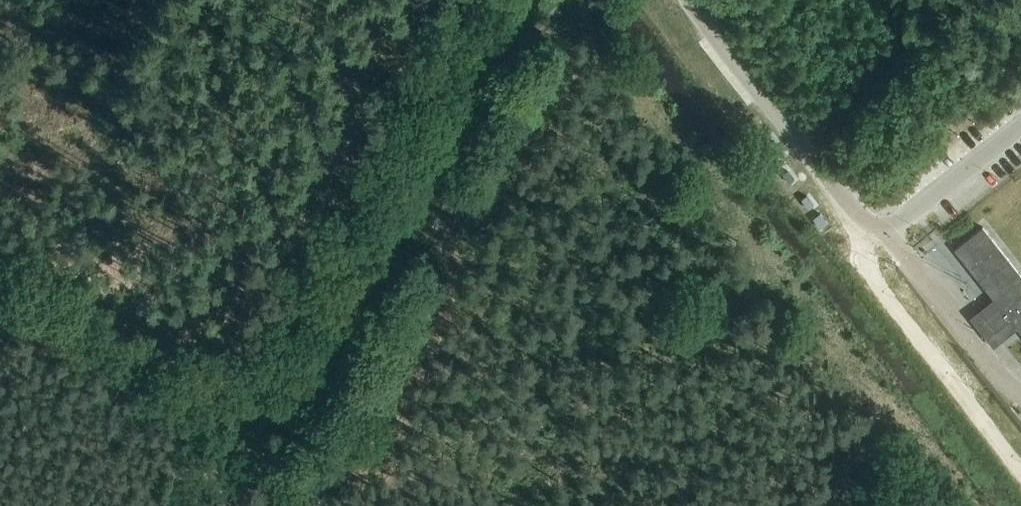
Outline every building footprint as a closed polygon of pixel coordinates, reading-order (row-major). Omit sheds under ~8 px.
[(1016,328),(1020,335),(1020,277),(983,229),(955,251),(992,299),(985,305),(968,318),(991,348),(1016,328)]
